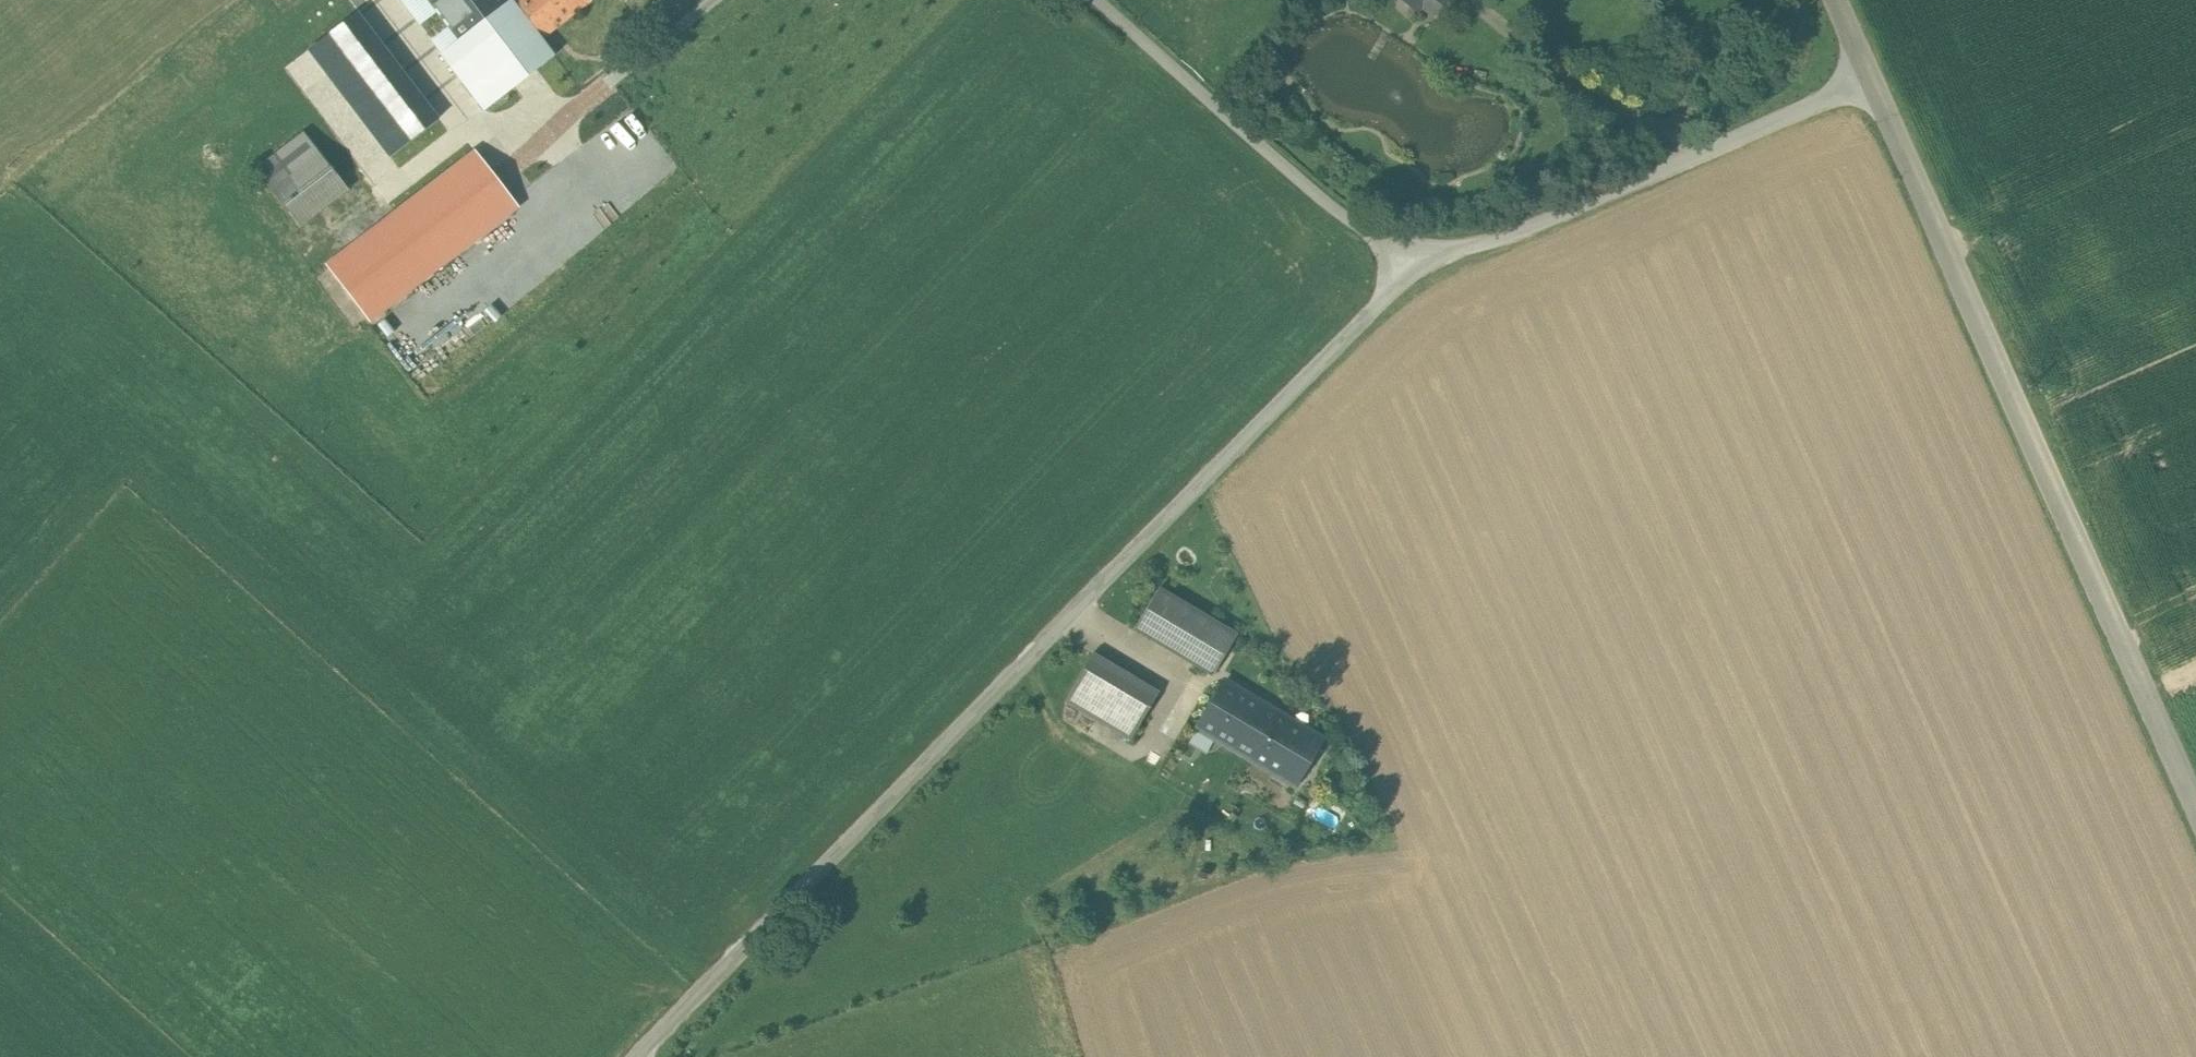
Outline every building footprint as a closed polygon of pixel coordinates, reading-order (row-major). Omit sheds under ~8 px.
[(459,41),(442,54),(484,109),(553,56),(513,0),(427,0),(459,41)] [(1417,10),(1425,0),(1405,0),(1417,10)] [(357,13),(309,50),(343,96),(392,58),(357,13)] [(437,118),(392,58),(343,96),(388,156),(437,118)] [(347,187),(304,132),(255,170),(297,225),(347,187)] [(416,201),(400,213),(400,212),(398,213),(399,214),(383,226),(382,225),(381,227),(381,228),(366,240),(365,239),(363,240),(364,241),(348,253),(348,252),(346,253),(347,254),(331,266),(331,265),(329,266),(369,317),(370,316),(370,315),(385,304),(387,303),(386,302),(402,290),(403,291),(404,290),(404,289),(419,277),(420,278),(422,277),(421,276),(437,264),(437,265),(439,263),(438,262),(454,250),(455,251),(456,250),(456,249),(471,237),(472,238),(474,237),(473,236),(485,227),(486,227),(488,226),(487,225),(499,216),(500,217),(501,216),(501,215),(512,206),(513,207),(514,205),(475,154),(473,156),(474,157),(462,165),(462,164),(460,166),(461,167),(449,176),(448,175),(446,176),(447,177),(435,187),(434,186),(432,187),(433,188),(417,200),(417,199),(415,200),(416,201)] [(1235,635),(1158,589),(1135,628),(1211,674),(1235,635)] [(1157,693),(1093,654),(1064,701),(1129,740),(1148,708),(1149,706),(1152,701),(1157,693)] [(1277,714),(1222,681),(1195,726),(1207,734),(1249,759),(1277,714)] [(1159,712),(1159,710),(1159,708),(1157,706),(1155,705),(1153,704),(1151,705),(1149,706),(1148,708),(1147,710),(1148,713),(1149,715),(1151,716),(1153,716),(1156,716),(1158,714),(1159,712)] [(1321,740),(1277,714),(1249,759),(1294,785),(1321,740)] [(1207,734),(1195,726),(1189,737),(1201,744),(1207,734)]
